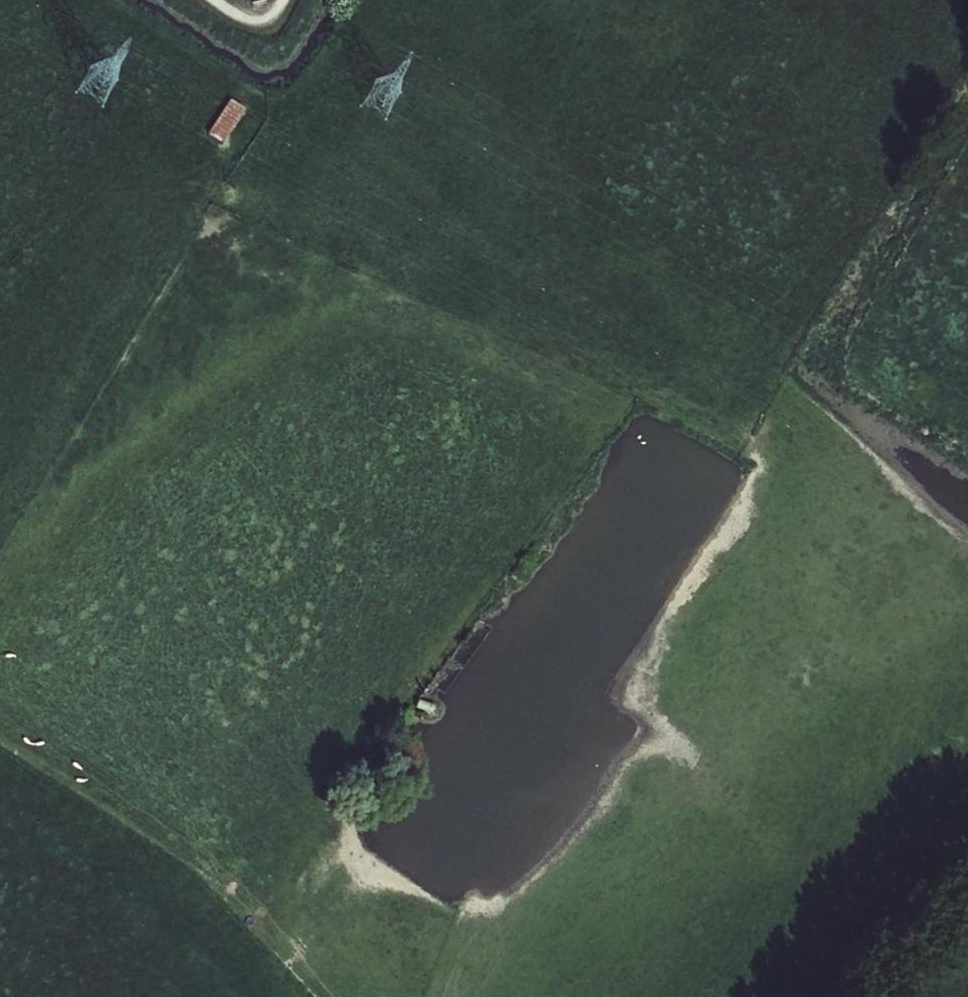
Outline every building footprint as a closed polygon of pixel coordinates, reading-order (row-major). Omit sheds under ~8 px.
[(232,96),(211,131),(227,141),(248,106),(232,96)]
